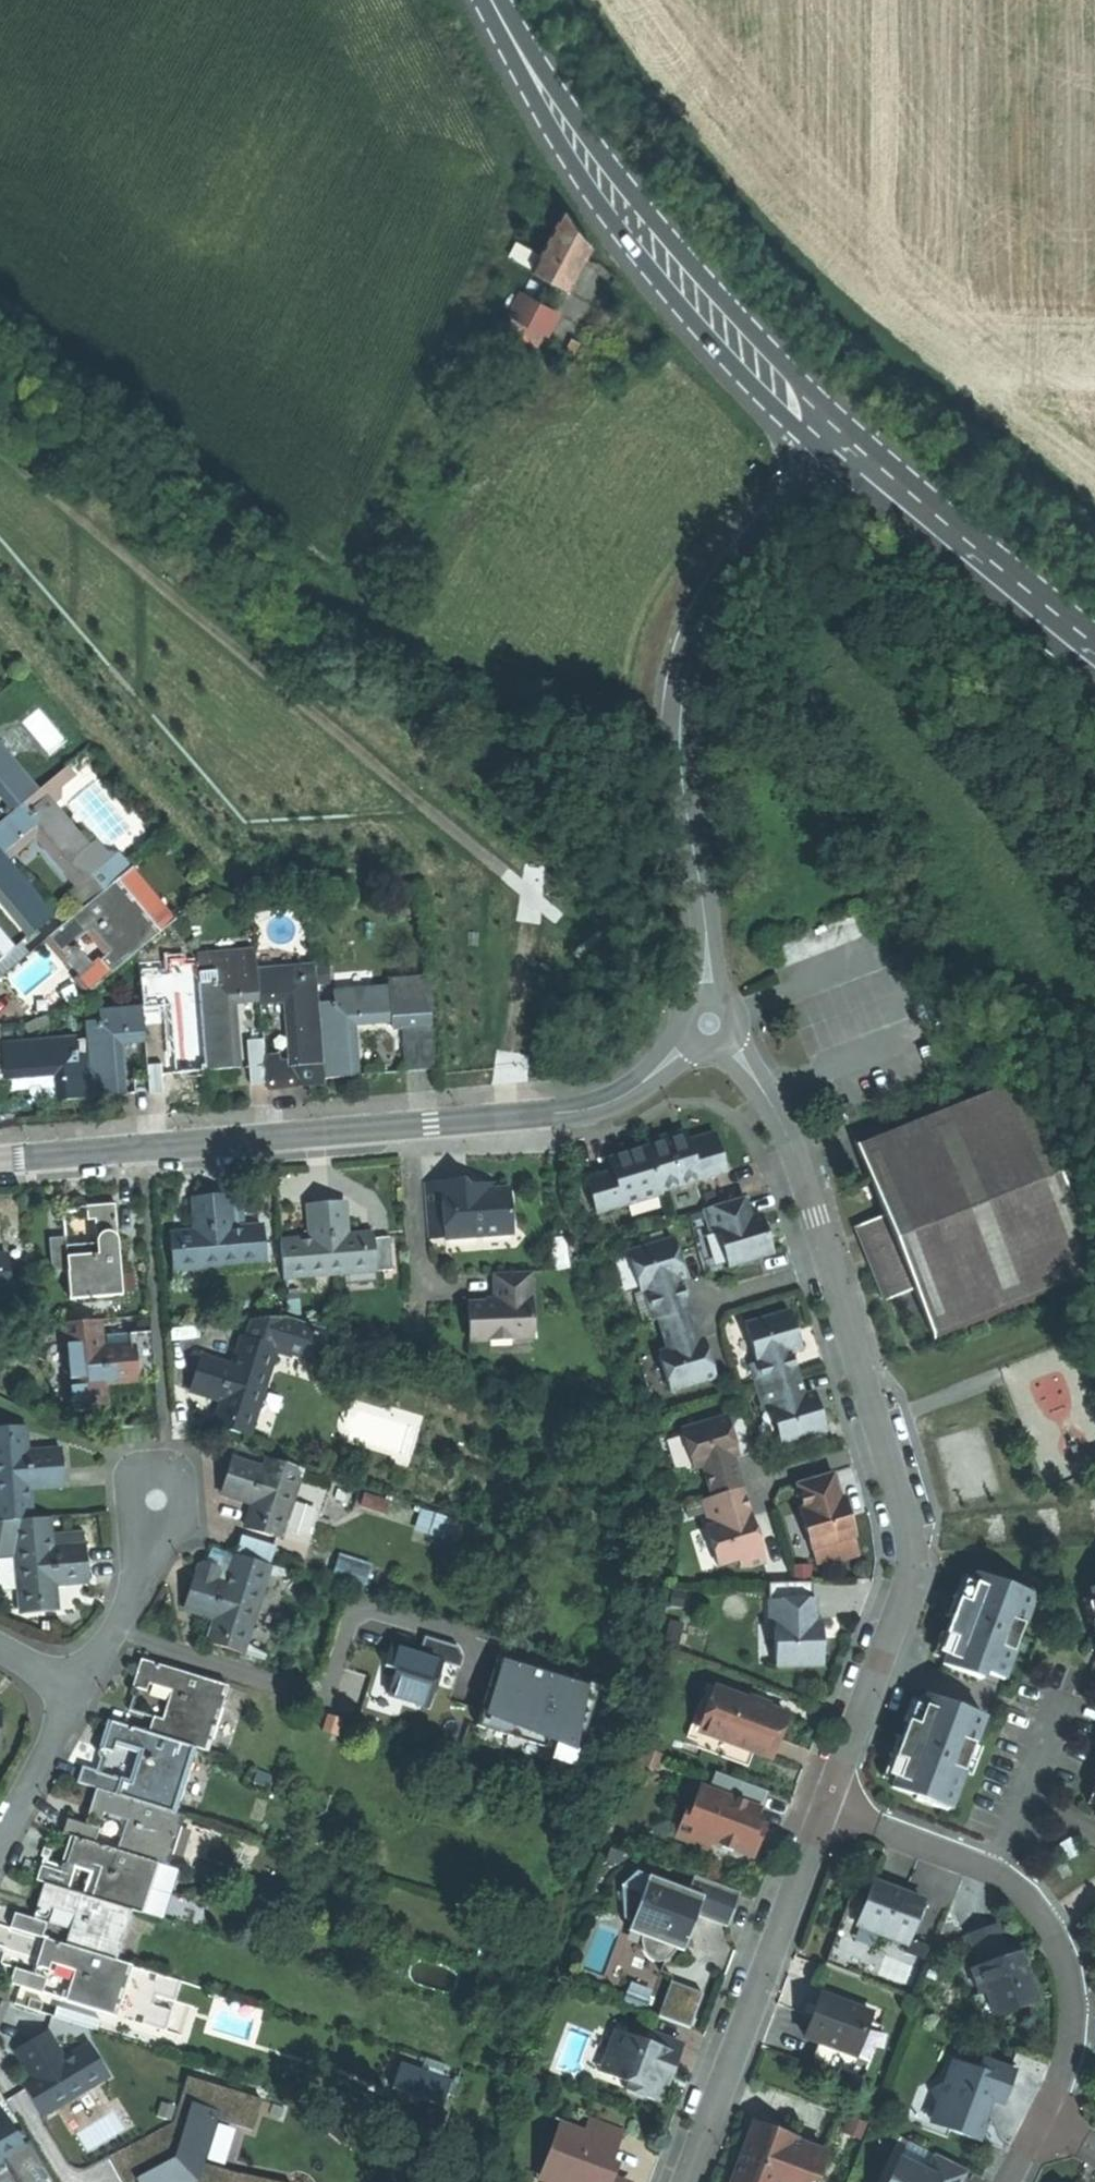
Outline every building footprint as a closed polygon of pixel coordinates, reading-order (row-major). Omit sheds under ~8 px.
[(591,256),(591,255),(578,239),(565,221),(537,277),(572,296),(591,256)] [(523,304),(513,324),(548,342),(558,322),(523,304)] [(17,809),(23,803),(40,789),(0,741),(0,789),(17,809)] [(61,770),(40,789),(45,795),(52,803),(59,797),(60,786),(69,779),(61,770)] [(29,809),(45,795),(40,789),(23,803),(29,809)] [(0,823),(0,848),(12,862),(15,859),(13,857),(39,835),(78,881),(74,884),(76,886),(103,864),(88,845),(52,803),(45,795),(29,809),(23,803),(17,809),(0,823)] [(103,864),(116,879),(129,869),(115,852),(104,852),(94,840),(88,845),(103,864)] [(33,932),(55,913),(12,862),(0,848),(0,893),(33,932)] [(116,879),(103,864),(76,886),(76,893),(80,899),(86,905),(116,879)] [(116,879),(86,905),(44,939),(57,954),(73,941),(86,930),(96,942),(105,952),(97,959),(109,973),(136,951),(173,920),(130,868),(129,869),(116,879)] [(73,941),(57,954),(63,961),(79,948),(73,941)] [(196,964),(205,1071),(223,1070),(238,1068),(233,1002),(258,999),(256,971),(254,953),(196,958),(196,964)] [(109,973),(97,959),(73,979),(85,993),(109,973)] [(205,1071),(196,964),(179,965),(180,972),(138,976),(141,1008),(168,1006),(174,1074),(190,1073),(205,1071)] [(258,999),(258,1002),(285,1000),(291,1066),(291,1067),(322,1065),(317,1004),(315,976),(297,978),(297,968),(256,971),(258,999)] [(434,1039),(429,979),(390,982),(390,988),(393,1021),(393,1028),(403,1027),(404,1042),(434,1039)] [(322,1065),(323,1079),(344,1077),(356,1076),(352,1024),(393,1021),(390,988),(334,993),(335,1002),(317,1004),(322,1065)] [(87,1054),(91,1097),(108,1096),(122,1095),(118,1041),(143,1039),(141,1008),(99,1011),(100,1023),(85,1024),(86,1039),(87,1054)] [(91,1097),(87,1054),(77,1055),(75,1039),(33,1043),(1,1045),(2,1055),(3,1069),(3,1076),(57,1072),(59,1100),(91,1097)] [(77,1055),(87,1054),(86,1039),(75,1039),(77,1055)] [(402,1042),(404,1072),(436,1069),(434,1039),(404,1042),(402,1042)] [(247,1042),(248,1053),(263,1052),(262,1041),(247,1042)] [(246,1053),(249,1085),(265,1084),(263,1058),(263,1052),(248,1053),(246,1053)] [(279,1057),(263,1058),(265,1084),(266,1089),(291,1087),(324,1084),(323,1079),(322,1065),(291,1067),(291,1066),(280,1067),(279,1057)] [(159,1065),(145,1066),(147,1093),(161,1092),(159,1065)] [(1094,1286),(1094,1279),(1030,1088),(865,1140),(889,1213),(915,1289),(932,1341),(1094,1286)] [(684,1133),(666,1138),(667,1144),(685,1139),(684,1133)] [(646,1150),(660,1194),(725,1175),(719,1156),(713,1136),(687,1144),(685,1139),(667,1144),(666,1138),(645,1145),(646,1150)] [(595,1217),(660,1197),(660,1194),(646,1150),(626,1156),(607,1162),(611,1175),(584,1182),(595,1217)] [(441,1182),(424,1182),(427,1230),(443,1229),(444,1237),(498,1234),(510,1220),(509,1194),(487,1195),(487,1191),(479,1185),(472,1192),(462,1193),(462,1180),(441,1182)] [(173,1269),(266,1262),(263,1226),(230,1228),(230,1226),(228,1205),(228,1195),(210,1196),(194,1197),(197,1232),(183,1233),(183,1239),(171,1240),(173,1269)] [(280,1242),(282,1275),(375,1268),(373,1239),(361,1240),(360,1235),(346,1236),(343,1200),(326,1201),(309,1203),(312,1239),(280,1242)] [(743,1200),(700,1213),(707,1235),(715,1232),(727,1270),(771,1257),(765,1237),(759,1217),(749,1220),(743,1200)] [(236,1204),(228,1205),(230,1226),(237,1225),(236,1204)] [(122,1296),(115,1205),(93,1207),(96,1244),(83,1245),(68,1246),(67,1237),(49,1238),(51,1272),(66,1271),(68,1300),(122,1296)] [(915,1289),(889,1213),(863,1221),(889,1298),(915,1289)] [(443,1229),(427,1230),(427,1238),(444,1237),(443,1229)] [(373,1239),(375,1268),(376,1271),(392,1270),(389,1238),(373,1239)] [(657,1322),(688,1313),(683,1296),(679,1282),(683,1280),(672,1242),(627,1255),(639,1294),(642,1293),(651,1324),(657,1322)] [(10,1291),(7,1261),(0,1262),(0,1292),(10,1291)] [(532,1339),(530,1274),(493,1275),(494,1303),(481,1303),(467,1304),(468,1342),(488,1341),(488,1333),(509,1332),(509,1340),(532,1339)] [(746,1365),(753,1389),(796,1376),(789,1353),(799,1350),(793,1332),(787,1311),(743,1324),(754,1362),(746,1365)] [(688,1313),(657,1322),(665,1353),(657,1355),(669,1393),(713,1381),(702,1342),(697,1343),(693,1331),(688,1313)] [(251,1320),(246,1337),(274,1346),(317,1359),(326,1329),(285,1317),(251,1320)] [(66,1323),(67,1338),(101,1336),(99,1321),(66,1323)] [(130,1332),(131,1344),(136,1343),(139,1379),(154,1378),(154,1373),(150,1331),(130,1332)] [(488,1333),(488,1341),(509,1340),(509,1332),(488,1333)] [(67,1338),(73,1411),(107,1408),(105,1381),(119,1380),(139,1379),(136,1343),(131,1344),(101,1346),(101,1336),(67,1338)] [(247,1434),(274,1346),(246,1337),(240,1336),(231,1366),(197,1355),(187,1387),(221,1398),(213,1424),(226,1428),(247,1434)] [(796,1376),(753,1389),(759,1409),(767,1407),(779,1445),(823,1431),(817,1411),(811,1392),(801,1395),(796,1376)] [(710,1499),(741,1491),(735,1470),(732,1459),(735,1458),(724,1419),(680,1431),(692,1471),(701,1469),(710,1499)] [(12,1521),(30,1520),(28,1486),(63,1484),(62,1469),(61,1450),(25,1452),(23,1426),(0,1428),(0,1522),(12,1521)] [(278,1537),(299,1468),(267,1458),(263,1469),(229,1459),(223,1477),(218,1492),(253,1503),(249,1514),(255,1516),(251,1529),(278,1537)] [(838,1500),(831,1474),(794,1485),(802,1511),(797,1513),(809,1552),(811,1551),(823,1548),(850,1539),(854,1538),(847,1514),(842,1499),(838,1500)] [(746,1507),(741,1491),(710,1499),(701,1502),(708,1528),(704,1529),(716,1568),(737,1562),(739,1570),(762,1564),(746,1507)] [(388,1501),(364,1494),(361,1505),(385,1512),(388,1501)] [(423,1508),(418,1529),(453,1538),(459,1517),(423,1508)] [(255,1516),(249,1514),(245,1527),(251,1529),(255,1516)] [(15,1553),(19,1614),(48,1612),(47,1600),(54,1599),(53,1586),(87,1583),(86,1565),(85,1548),(83,1548),(56,1550),(50,1550),(48,1518),(30,1520),(12,1521),(15,1553)] [(0,1522),(0,1554),(15,1553),(12,1521),(0,1522)] [(55,1538),(56,1550),(83,1548),(82,1536),(55,1538)] [(238,1555),(268,1565),(274,1546),(244,1536),(238,1555)] [(857,1562),(850,1539),(823,1548),(828,1562),(830,1570),(857,1562)] [(815,1565),(828,1562),(823,1548),(811,1551),(815,1565)] [(366,1586),(373,1562),(341,1552),(333,1576),(366,1586)] [(238,1555),(236,1555),(227,1585),(216,1582),(196,1576),(194,1575),(189,1591),(184,1608),(216,1618),(212,1631),(219,1633),(215,1646),(240,1654),(244,1644),(268,1565),(238,1555)] [(200,1564),(196,1576),(216,1582),(219,1572),(217,1563),(206,1560),(200,1564)] [(1002,1682),(1033,1598),(1030,1596),(1031,1594),(999,1582),(998,1585),(974,1576),(972,1581),(964,1604),(957,1601),(950,1620),(944,1637),(951,1640),(942,1662),(941,1666),(980,1681),(983,1675),(1002,1682)] [(810,1584),(767,1586),(768,1626),(773,1625),(775,1668),(821,1667),(820,1641),(819,1623),(814,1623),(813,1601),(810,1601),(810,1584)] [(219,1633),(212,1631),(208,1644),(215,1646),(219,1633)] [(445,1683),(455,1686),(466,1647),(427,1635),(423,1650),(392,1641),(377,1691),(437,1709),(445,1683)] [(244,1644),(240,1654),(256,1659),(259,1648),(244,1644)] [(227,1685),(139,1657),(136,1667),(133,1678),(145,1682),(169,1690),(160,1718),(151,1715),(146,1730),(196,1747),(206,1750),(227,1685)] [(553,1740),(548,1756),(566,1762),(589,1684),(496,1657),(478,1718),(553,1740)] [(145,1682),(133,1678),(131,1684),(143,1688),(145,1682)] [(784,1716),(720,1692),(704,1736),(767,1760),(776,1738),(784,1716)] [(983,1719),(924,1697),(922,1703),(913,1726),(906,1723),(900,1740),(893,1759),(900,1761),(892,1784),(890,1789),(914,1798),(913,1801),(945,1813),(946,1810),(949,1811),(983,1719)] [(146,1730),(108,1718),(104,1729),(102,1737),(116,1742),(139,1749),(130,1779),(121,1776),(116,1793),(175,1812),(196,1747),(146,1730)] [(116,1742),(102,1737),(100,1744),(114,1748),(116,1742)] [(96,1787),(116,1793),(121,1776),(82,1763),(77,1780),(96,1787)] [(753,1824),(765,1792),(714,1773),(708,1791),(698,1787),(688,1814),(695,1817),(685,1844),(706,1851),(708,1844),(752,1860),(759,1841),(753,1839),(758,1826),(753,1824)] [(116,1793),(96,1787),(92,1799),(89,1808),(103,1813),(127,1820),(117,1850),(157,1863),(168,1866),(184,1815),(175,1812),(116,1793)] [(103,1813),(89,1808),(87,1814),(101,1819),(103,1813)] [(674,1840),(685,1844),(695,1817),(688,1814),(684,1813),(674,1840)] [(68,1817),(63,1832),(72,1835),(95,1843),(101,1827),(68,1817)] [(753,1839),(759,1841),(761,1835),(763,1828),(758,1826),(753,1839)] [(95,1843),(72,1835),(69,1847),(66,1855),(80,1860),(99,1866),(89,1896),(137,1911),(141,1913),(149,1888),(157,1863),(117,1850),(95,1843)] [(80,1860),(66,1855),(63,1862),(78,1867),(80,1860)] [(1070,1874),(1059,1859),(1051,1865),(1062,1880),(1070,1874)] [(180,1870),(168,1866),(157,1863),(149,1888),(172,1896),(180,1870)] [(42,1864),(37,1879),(43,1881),(68,1889),(73,1874),(42,1864)] [(725,1929),(739,1893),(694,1877),(688,1893),(649,1877),(642,1895),(621,1887),(622,1920),(630,1923),(627,1932),(639,1937),(638,1941),(638,1949),(643,1958),(650,1962),(653,1962),(662,1962),(668,1959),(672,1955),(674,1950),(681,1953),(690,1931),(695,1916),(725,1929)] [(68,1889),(43,1881),(40,1893),(37,1901),(52,1906),(73,1913),(63,1943),(120,1962),(137,1911),(89,1896),(68,1889)] [(899,1894),(872,1884),(855,1927),(904,1946),(920,1903),(899,1894)] [(52,1906),(37,1901),(35,1908),(49,1913),(52,1906)] [(10,1926),(41,1936),(46,1921),(14,1911),(10,1926)] [(967,1936),(978,1968),(1006,1958),(995,1926),(967,1936)] [(63,1943),(43,1937),(39,1948),(36,1958),(51,1962),(74,1970),(65,1999),(115,2015),(131,1965),(120,1962),(63,1943)] [(1023,1952),(1018,1954),(1023,1967),(1028,1965),(1023,1952)] [(978,1968),(969,1971),(978,1996),(986,1994),(992,2012),(1033,1997),(1027,1978),(1023,1967),(1018,1954),(1006,1958),(978,1968)] [(51,1962),(36,1958),(34,1964),(48,1969),(51,1962)] [(181,1982),(131,1965),(115,2015),(165,2032),(172,2011),(152,2005),(155,1996),(174,2002),(181,1982)] [(14,1966),(9,1980),(41,1991),(46,1977),(14,1966)] [(694,2024),(704,1989),(669,1979),(659,2014),(694,2024)] [(620,2004),(643,2013),(648,2000),(625,1992),(620,2004)] [(819,1996),(812,2016),(816,2018),(824,1998),(819,1996)] [(1033,1997),(992,2012),(994,2018),(1035,2004),(1033,1997)] [(44,2002),(31,1998),(28,2007),(41,2011),(44,2002)] [(869,2014),(824,1998),(816,2018),(812,2016),(810,2020),(803,2039),(853,2057),(869,2014)] [(15,2094),(29,2118),(109,2074),(92,2043),(64,2058),(47,2028),(32,2036),(17,2045),(34,2075),(22,2082),(26,2088),(15,2094)] [(676,2044),(639,2030),(636,2040),(612,2032),(601,2063),(606,2076),(626,2083),(624,2090),(625,2095),(638,2099),(643,2099),(654,2103),(661,2084),(656,2083),(661,2070),(666,2072),(671,2059),(676,2044)] [(1013,2073),(980,2061),(976,2071),(952,2062),(944,2085),(929,2091),(936,2108),(946,2131),(977,2142),(982,2128),(979,2124),(982,2116),(977,2110),(981,2099),(987,2102),(1001,2107),(1006,2092),(1013,2073)] [(441,2106),(449,2082),(399,2065),(390,2088),(441,2106)] [(269,2096),(190,2075),(165,2171),(138,2164),(133,2181),(202,2181),(219,2119),(260,2130),(269,2096)] [(12,2087),(15,2094),(26,2088),(22,2082),(12,2087)] [(977,2110),(982,2116),(987,2102),(981,2099),(977,2110)] [(946,2131),(936,2108),(930,2125),(946,2131)] [(23,2146),(6,2116),(0,2119),(0,2159),(23,2146)] [(729,2181),(805,2181),(808,2175),(815,2178),(825,2153),(794,2141),(795,2139),(752,2122),(737,2162),(729,2181)] [(604,2180),(598,2177),(602,2166),(614,2134),(590,2125),(585,2140),(562,2131),(544,2177),(557,2181),(610,2181),(604,2180)] [(964,2171),(934,2156),(925,2174),(898,2160),(887,2181),(959,2181),(964,2171)] [(598,2177),(604,2180),(609,2169),(602,2166),(598,2177)] [(215,2181),(293,2181),(293,2178),(216,2170),(215,2181)]
